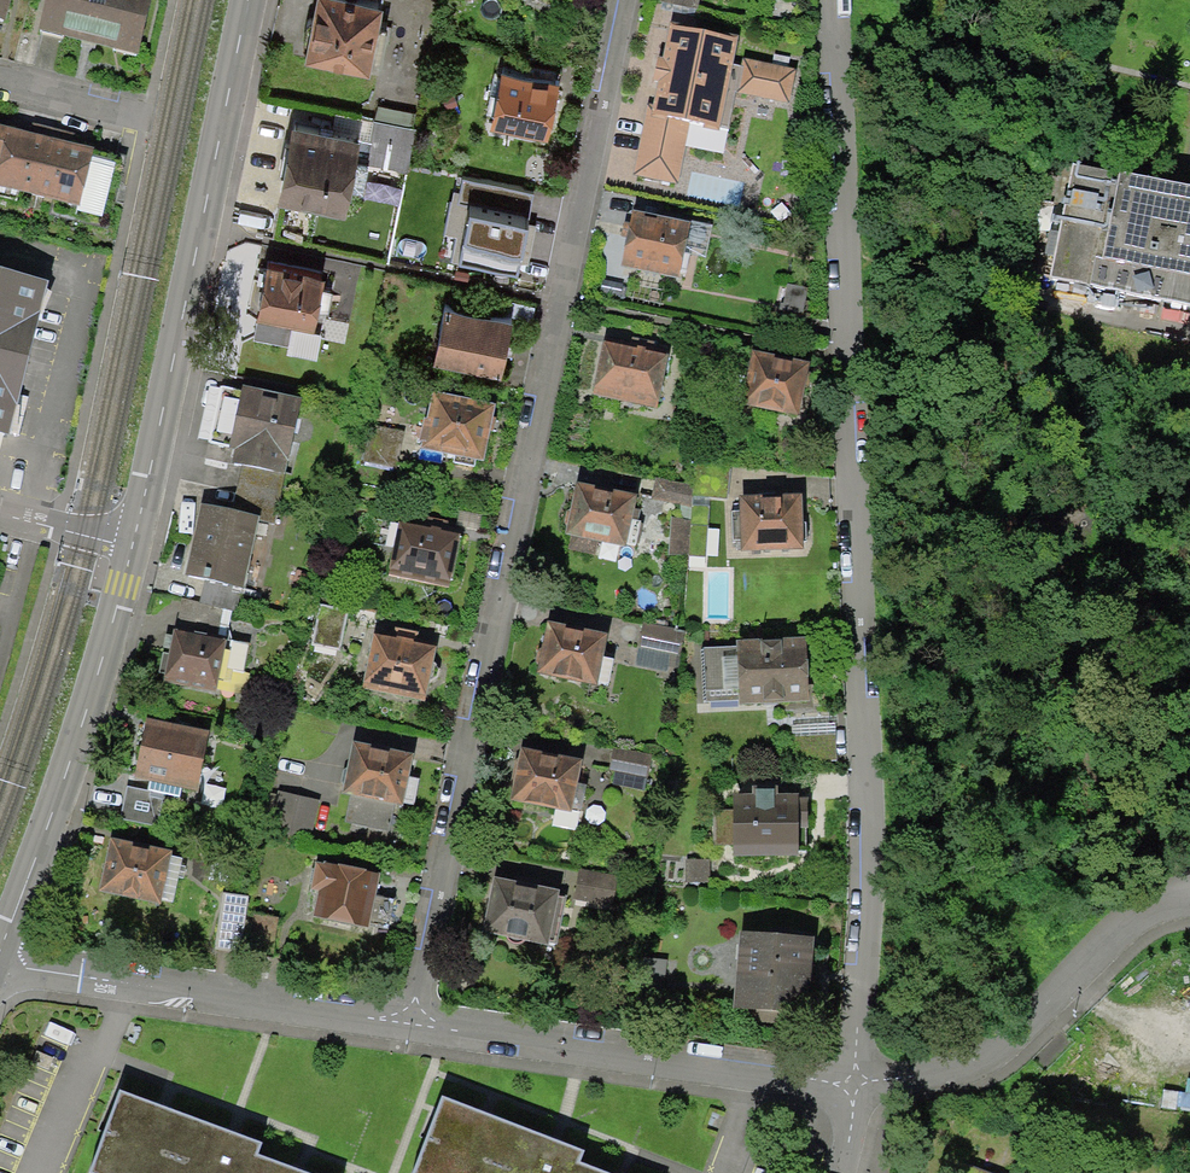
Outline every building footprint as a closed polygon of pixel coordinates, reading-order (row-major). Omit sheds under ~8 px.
[(7,24),(13,0),(0,0),(0,22),(7,24)] [(42,33),(138,58),(153,0),(51,0),(42,33)] [(306,49),(357,58),(367,4),(342,0),(315,0),(306,49)] [(669,34),(652,116),(646,115),(634,176),(671,183),(682,124),(713,130),(730,46),(669,34)] [(790,75),(743,65),(737,95),(783,105),(790,75)] [(498,73),(491,72),(487,92),(493,94),(488,119),(539,130),(551,77),(499,66),(498,73)] [(293,128),(281,190),(333,201),(345,139),(293,128)] [(80,212),(94,152),(9,132),(0,169),(0,194),(80,212)] [(632,221),(622,267),(671,277),(681,231),(632,221)] [(266,256),(256,305),(307,316),(309,306),(324,307),(328,289),(314,283),(317,267),(266,256)] [(12,440),(52,286),(0,273),(0,437),(12,440)] [(506,316),(441,302),(431,348),(496,362),(506,316)] [(805,316),(774,309),(770,327),(801,333),(805,316)] [(602,342),(592,388),(651,400),(661,354),(602,342)] [(798,361),(751,351),(740,399),(788,409),(798,361)] [(282,474),(297,403),(217,386),(204,442),(231,448),(228,462),(237,464),(282,474)] [(488,404),(429,392),(417,446),(452,453),(450,461),(470,466),(472,458),(477,459),(488,404)] [(282,474),(237,464),(226,513),(250,518),(271,522),(282,474)] [(689,485),(653,478),(649,496),(686,504),(689,485)] [(573,484),(563,532),(569,534),(567,547),(589,552),(592,538),(618,544),(628,495),(573,484)] [(792,497),(740,499),(743,546),(795,544),(792,497)] [(226,513),(195,506),(181,569),(236,581),(250,518),(226,513)] [(460,538),(402,525),(393,570),(450,582),(460,538)] [(343,609),(317,604),(309,642),(335,648),(343,609)] [(544,626),(535,668),(588,678),(596,636),(544,626)] [(208,687),(217,640),(170,631),(160,678),(208,687)] [(429,646),(374,634),(364,683),(419,694),(429,646)] [(796,641),(697,647),(700,702),(799,696),(796,641)] [(833,723),(789,725),(791,762),(835,760),(833,723)] [(192,786),(203,738),(141,725),(131,773),(192,786)] [(384,829),(391,798),(396,799),(405,756),(352,746),(344,789),(347,789),(341,821),(384,829)] [(518,752),(509,796),(563,807),(572,764),(518,752)] [(159,794),(122,785),(114,820),(151,828),(159,794)] [(751,797),(734,797),(735,851),(805,851),(805,796),(770,797),(770,789),(751,789),(751,797)] [(313,800),(275,792),(267,829),(306,837),(313,800)] [(176,864),(177,857),(106,843),(97,888),(168,902),(173,876),(179,878),(181,865),(176,864)] [(366,896),(370,877),(324,868),(315,914),(384,928),(389,900),(366,896)] [(614,877),(580,870),(573,900),(607,907),(614,877)] [(494,883),(484,926),(539,938),(548,896),(494,883)] [(246,896),(219,892),(211,947),(239,951),(246,896)] [(276,917),(251,913),(244,962),(269,965),(276,917)] [(805,940),(738,936),(734,1008),(801,1012),(805,940)] [(110,1091),(81,1172),(301,1172),(251,1155),(255,1143),(110,1091)] [(508,1120),(443,1095),(413,1172),(487,1172),(508,1120)] [(508,1120),(487,1172),(572,1172),(576,1163),(582,1149),(508,1120)] [(576,1163),(572,1172),(602,1172),(576,1163)]
